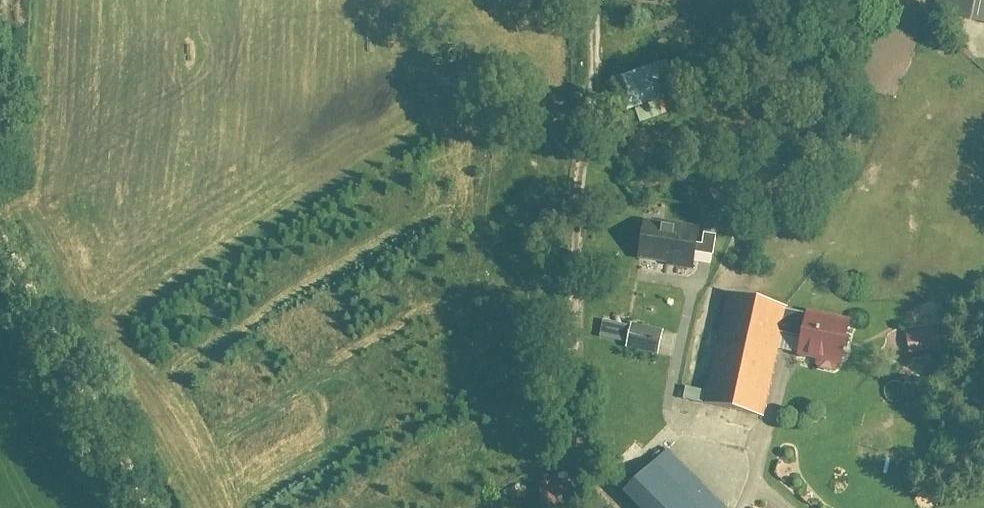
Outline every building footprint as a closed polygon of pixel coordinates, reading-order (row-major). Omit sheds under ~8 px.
[(940,8),(983,17),(983,0),(942,0),(940,8)] [(632,111),(678,96),(668,64),(621,79),(632,111)] [(12,188),(14,176),(8,175),(6,187),(12,188)] [(676,266),(692,269),(698,229),(663,224),(662,226),(644,223),(639,258),(676,264),(676,266)] [(841,327),(729,301),(706,400),(765,414),(781,345),(834,358),(841,327)] [(666,333),(643,329),(638,356),(661,360),(666,333)] [(908,337),(911,358),(944,354),(941,332),(908,337)] [(662,455),(626,491),(643,507),(715,507),(662,455)]
